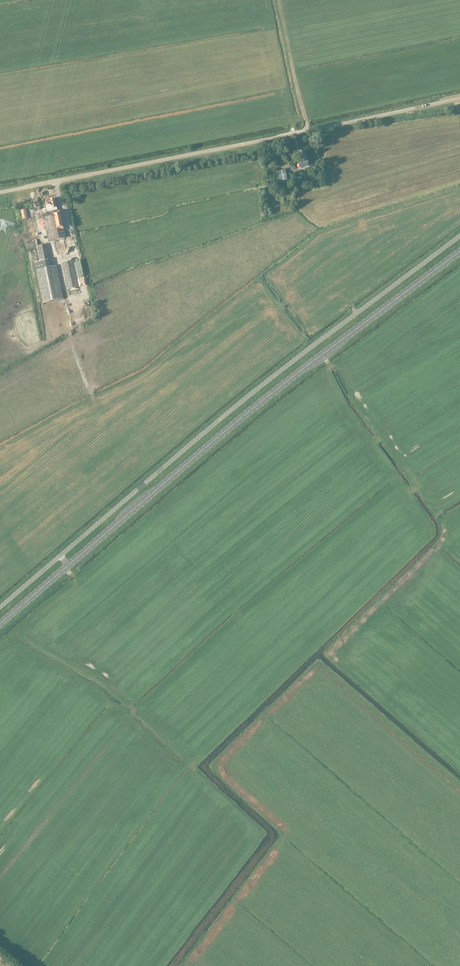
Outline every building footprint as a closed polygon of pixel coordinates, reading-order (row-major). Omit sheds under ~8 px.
[(305,158),(304,151),(299,152),(301,161),(298,161),(299,167),(308,166),(306,157),(305,158)] [(287,181),(284,170),(275,172),(277,183),(287,181)] [(45,201),(47,213),(42,214),(44,222),(48,241),(59,239),(65,238),(59,211),(57,211),(54,199),(45,201)] [(48,261),(45,245),(36,246),(39,263),(48,261)] [(73,261),(62,263),(61,263),(67,289),(69,289),(69,291),(76,290),(76,288),(78,287),(73,261)] [(56,266),(51,267),(35,270),(42,303),(63,299),(56,266)] [(83,296),(70,299),(72,307),(78,306),(78,307),(85,305),(83,296)] [(81,309),(86,320),(91,318),(86,307),(81,309)]
